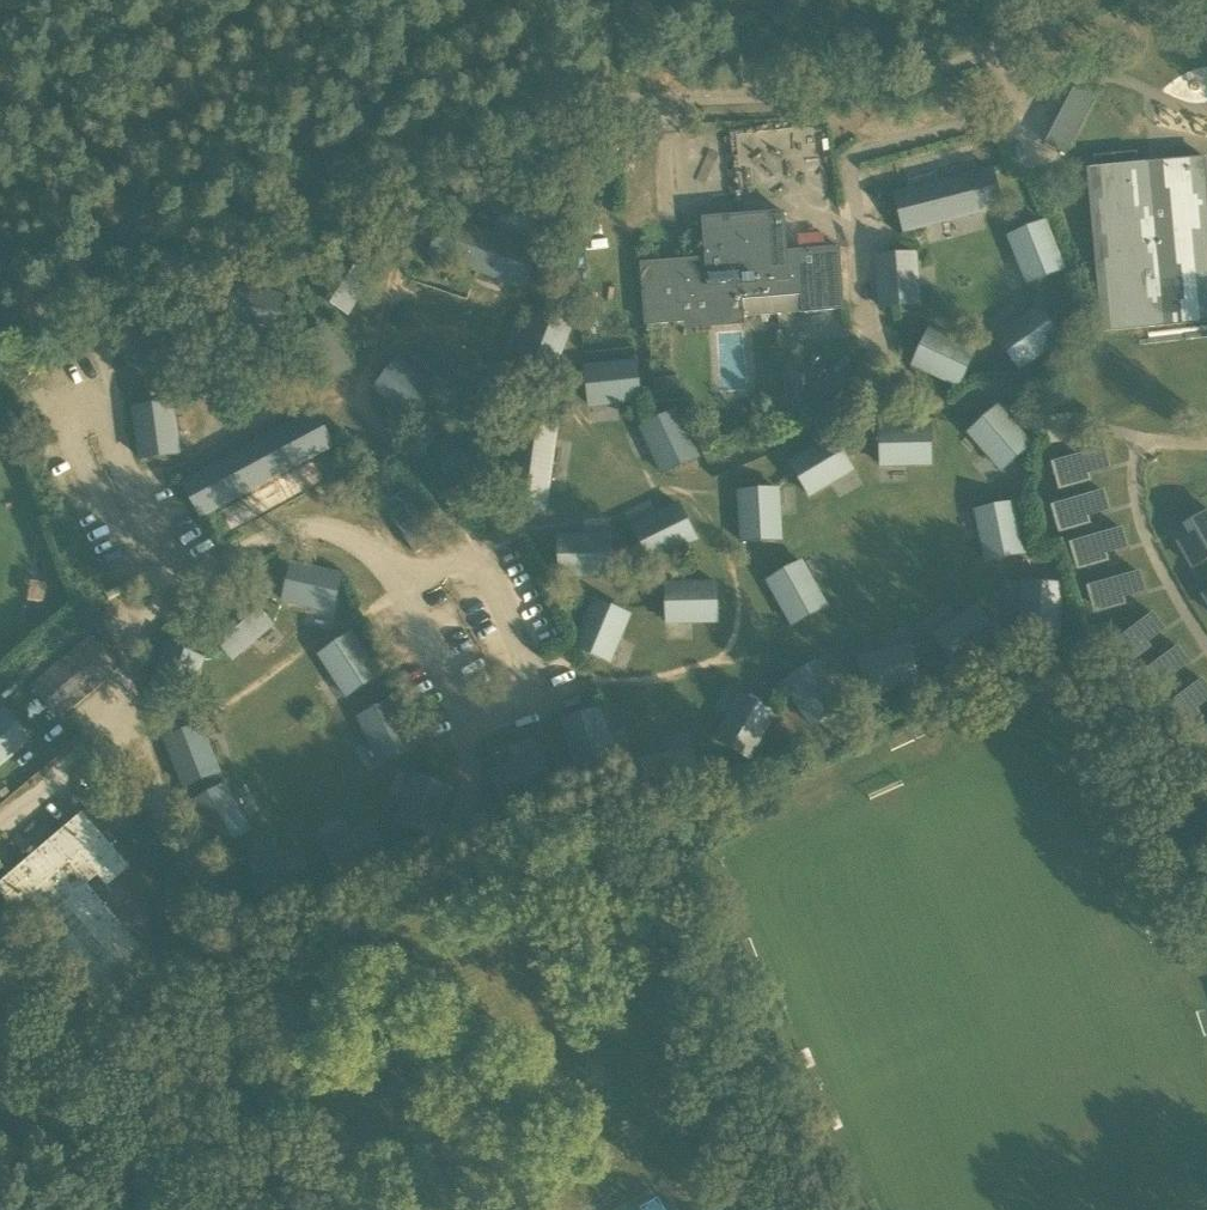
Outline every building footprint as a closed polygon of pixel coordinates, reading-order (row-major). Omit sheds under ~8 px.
[(1048,144),(1057,149),(1066,153),(1093,102),(1093,101),(1084,97),(1076,93),(1048,144)] [(1206,160),(1090,171),(1104,328),(1206,318),(1206,161),(1206,160)] [(895,194),(904,230),(1000,205),(991,169),(895,194)] [(787,251),(784,215),(784,212),(704,218),(707,258),(641,263),(646,324),(684,321),(682,303),(803,293),(805,311),(844,308),(839,247),(787,251)] [(442,216),(429,251),(523,284),(536,248),(442,216)] [(1008,235),(1028,281),(1063,266),(1043,220),(1008,235)] [(342,246),(315,288),(347,308),(374,266),(342,246)] [(914,251),(877,254),(881,304),(918,301),(914,251)] [(281,294),(233,279),(222,315),(269,330),(281,294)] [(1035,303),(995,332),(1016,363),(1057,334),(1035,303)] [(153,310),(124,351),(155,372),(184,331),(153,310)] [(533,310),(515,356),(550,369),(568,323),(533,310)] [(930,330),(914,364),(960,384),(975,350),(930,330)] [(399,359),(376,388),(414,419),(438,390),(399,359)] [(585,367),(589,405),(638,399),(634,362),(585,367)] [(654,379),(656,403),(681,400),(678,377),(654,379)] [(135,407),(141,457),(178,452),(172,403),(135,407)] [(1033,443),(999,404),(974,426),(967,432),(980,448),(1001,472),(1033,443)] [(1075,422),(1089,420),(1088,408),(1074,409),(1075,422)] [(313,409),(181,479),(199,512),(331,443),(313,409)] [(558,414),(520,409),(507,507),(544,512),(558,414)] [(677,411),(643,426),(664,472),(698,456),(677,411)] [(880,467),(933,466),(932,422),(879,423),(880,467)] [(856,469),(833,432),(788,461),(812,498),(856,469)] [(1058,481),(1089,472),(1110,466),(1105,449),(1053,463),(1058,481)] [(738,489),(740,542),(783,540),(780,487),(738,489)] [(1053,506),(1058,523),(1089,515),(1110,509),(1104,491),(1053,506)] [(1015,500),(974,509),(985,562),(1026,553),(1015,500)] [(677,504),(632,526),(649,560),(694,538),(677,504)] [(1185,525),(1191,535),(1178,542),(1193,567),(1206,559),(1206,512),(1185,525)] [(1123,529),(1072,543),(1077,561),(1107,552),(1128,546),(1123,529)] [(607,536),(557,538),(559,575),(608,574),(607,536)] [(293,562),(284,598),(333,610),(342,573),(293,562)] [(802,562),(769,581),(794,624),(826,606),(802,562)] [(1089,587),(1094,604),(1125,596),(1145,590),(1140,573),(1089,587)] [(666,624),(719,623),(718,580),(665,581),(666,624)] [(1061,638),(1064,583),(1022,581),(1019,636),(1061,638)] [(247,597),(209,629),(233,658),(271,626),(247,597)] [(632,614),(593,597),(572,647),(611,663),(632,614)] [(933,638),(956,670),(1001,636),(978,604),(933,638)] [(1168,631),(1153,611),(1110,645),(1128,668),(1152,649),(1149,646),(1168,631)] [(352,632),(321,652),(347,694),(379,674),(352,632)] [(60,719),(119,670),(89,639),(34,691),(60,719)] [(163,643),(147,690),(182,702),(198,655),(163,643)] [(1191,660),(1179,644),(1135,677),(1152,700),(1174,683),(1170,676),(1191,660)] [(920,685),(910,646),(856,659),(866,698),(920,685)] [(845,708),(816,663),(781,686),(810,731),(845,708)] [(1203,678),(1158,709),(1176,735),(1203,717),(1198,710),(1206,704),(1206,683),(1203,678)] [(715,740),(747,759),(772,715),(739,697),(715,740)] [(393,700),(359,717),(382,762),(415,745),(393,700)] [(5,710),(0,714),(0,763),(29,739),(5,710)] [(564,722),(579,770),(615,759),(600,711),(564,722)] [(166,739),(185,785),(220,772),(201,725),(166,739)] [(1184,743),(1199,766),(1206,760),(1206,727),(1184,743)] [(641,756),(652,792),(700,778),(689,742),(641,756)] [(487,772),(501,807),(547,789),(533,754),(487,772)] [(446,787),(411,774),(395,821),(430,834),(446,787)] [(250,829),(226,785),(192,804),(216,848),(250,829)] [(103,1009),(157,962),(92,885),(103,876),(112,887),(134,868),(87,814),(0,888),(0,889),(103,1009)] [(370,818),(324,836),(337,871),(384,853),(370,818)] [(302,848),(253,853),(256,890),(306,885),(302,848)]
